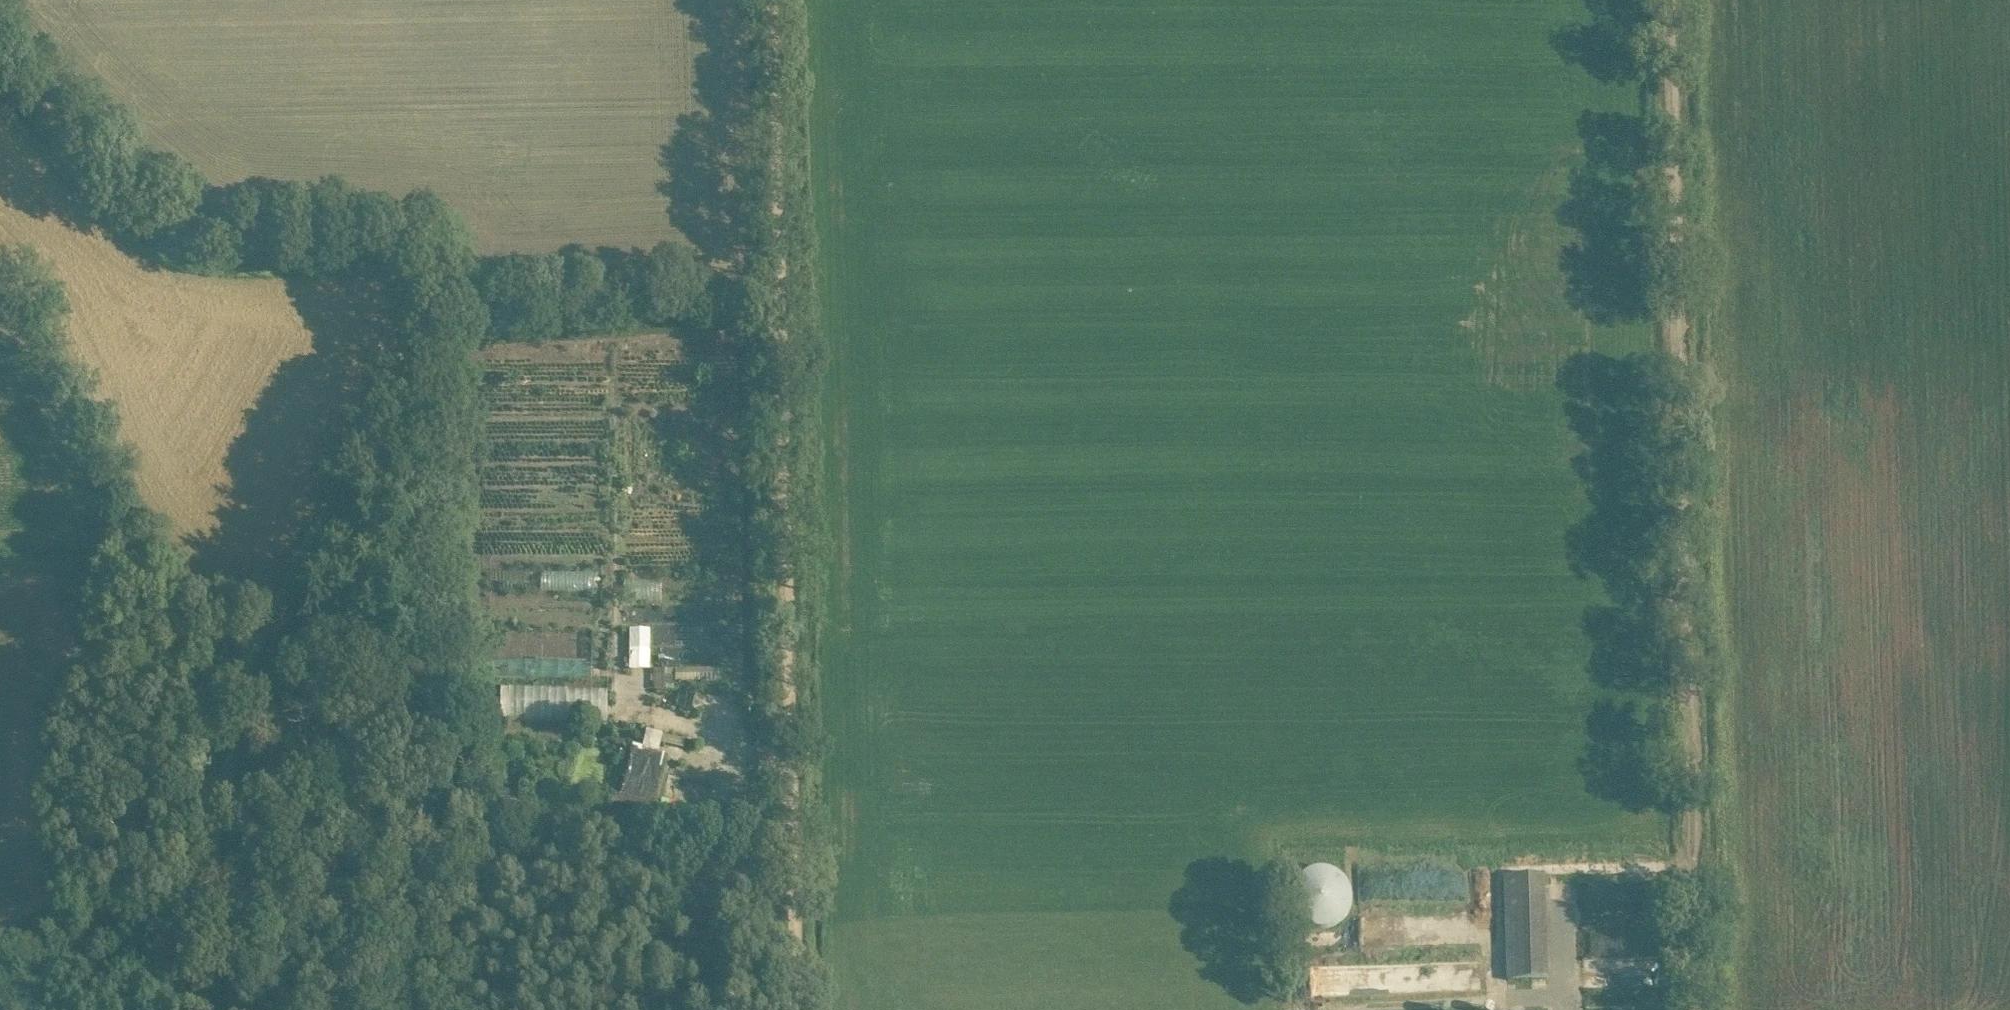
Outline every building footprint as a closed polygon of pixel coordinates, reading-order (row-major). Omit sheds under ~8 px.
[(632,631),(632,651),(652,651),(652,631),(632,631)] [(676,670),(656,670),(656,685),(656,690),(676,690),(676,685),(676,670)] [(607,722),(607,688),(499,687),(499,721),(607,722)] [(654,815),(667,759),(633,749),(622,797),(606,793),(604,802),(623,805),(622,807),(654,815)] [(1347,881),(1341,875),(1339,874),(1334,871),(1330,869),(1325,868),(1320,868),(1314,869),(1308,872),(1305,874),(1301,877),(1298,880),(1295,886),(1293,891),(1292,895),(1292,900),(1292,905),(1293,908),(1295,911),(1297,916),(1299,919),(1301,921),(1304,923),(1309,925),(1316,928),(1325,929),(1333,927),(1338,924),(1342,922),(1345,919),(1348,915),(1350,911),(1351,907),(1352,903),(1352,899),(1352,894),(1351,890),(1350,886),(1347,881)] [(1430,871),(1429,897),(1469,899),(1470,872),(1430,871)] [(1547,876),(1527,876),(1507,877),(1509,981),(1530,980),(1549,980),(1547,876)] [(1632,956),(1582,957),(1583,988),(1649,986),(1648,932),(1631,932),(1632,956)] [(1312,991),(1443,991),(1443,971),(1312,971),(1312,991)]
